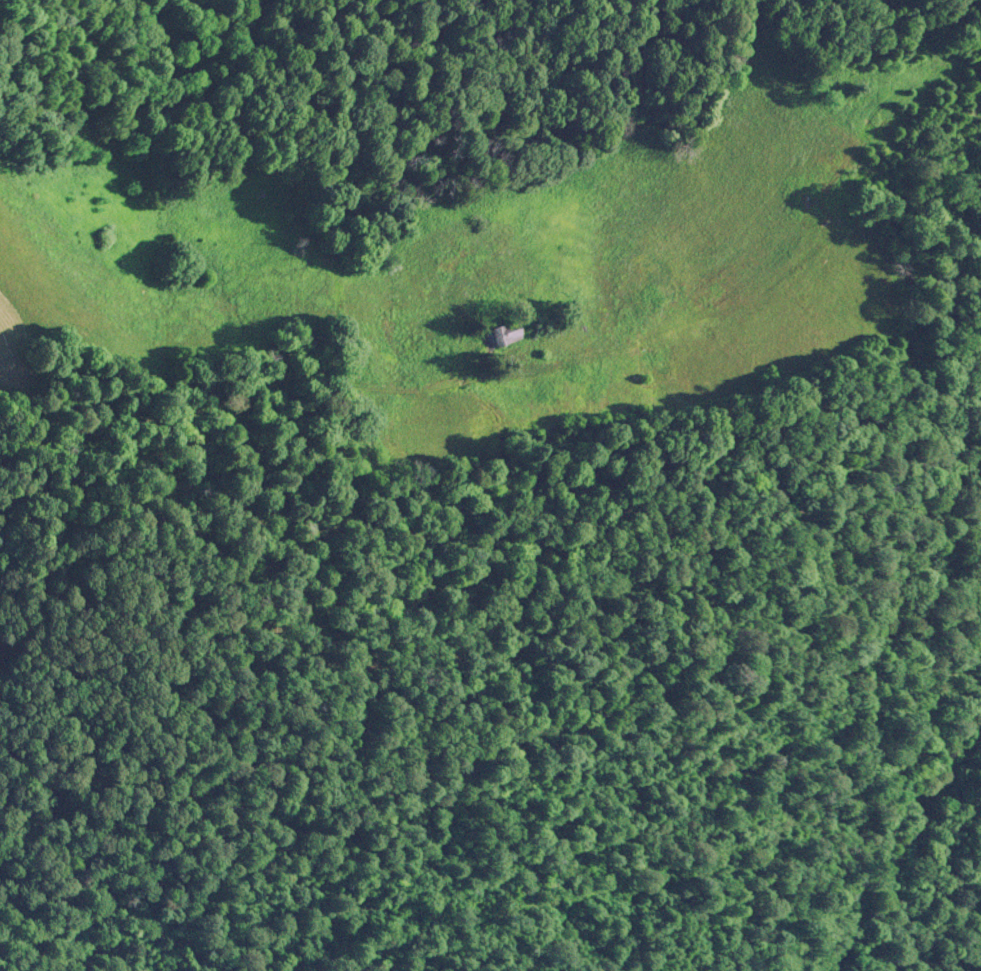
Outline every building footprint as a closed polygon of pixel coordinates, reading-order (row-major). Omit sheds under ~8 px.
[(486,323),(486,341),(516,341),(516,323),(486,323)]
